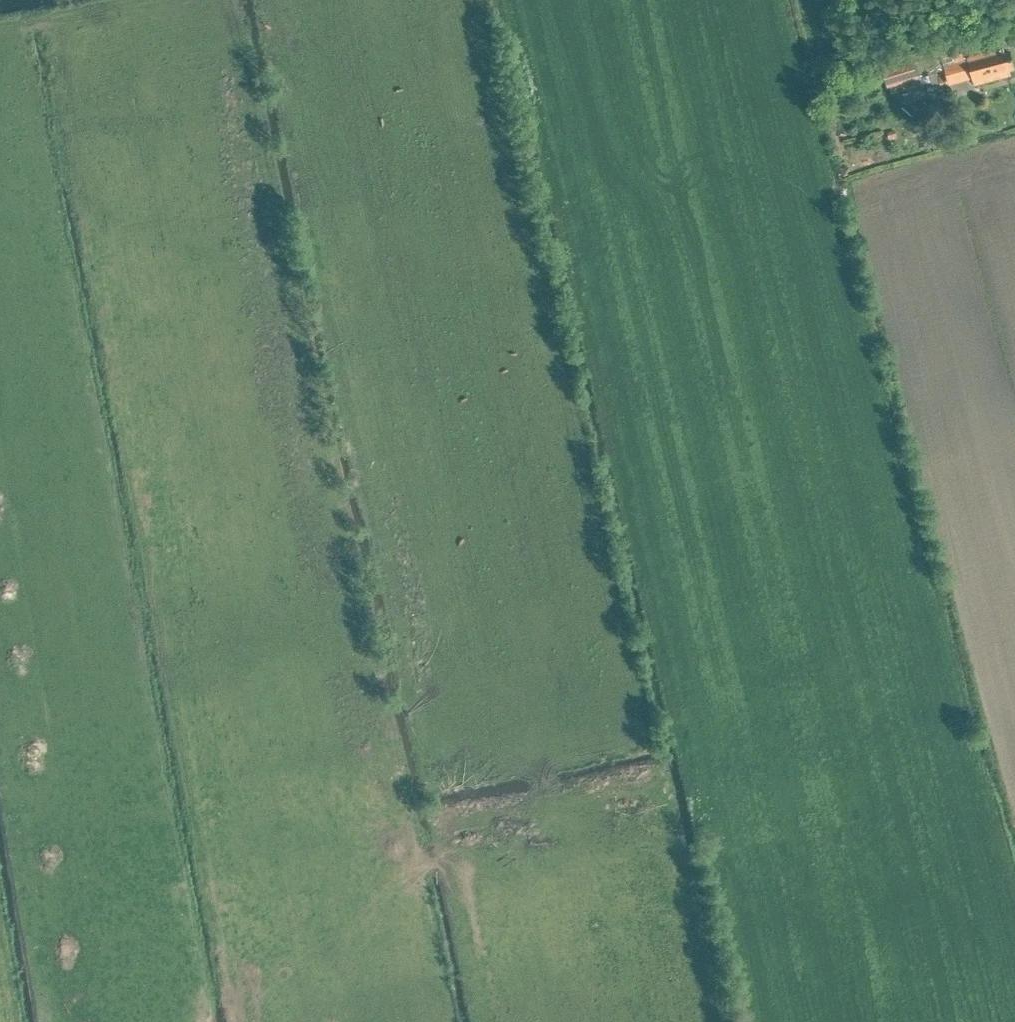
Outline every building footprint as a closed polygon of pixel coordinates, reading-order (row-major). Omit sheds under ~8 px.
[(963,58),(960,45),(939,51),(939,49),(914,56),(915,59),(885,67),(890,86),(920,77),(920,76),(942,70),(942,73),(947,72),(950,84),(972,78),(974,84),(1009,76),(1008,71),(1014,69),(1009,51),(1003,53),(1002,48),(963,58)]
